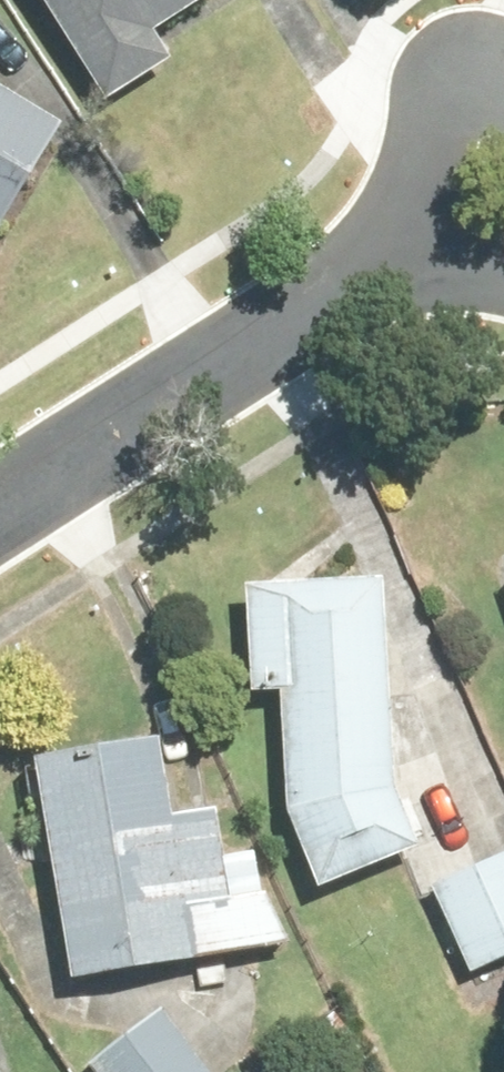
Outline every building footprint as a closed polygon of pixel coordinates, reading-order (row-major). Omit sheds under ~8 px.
[(119,104),(179,66),(165,43),(229,1),(229,0),(53,0),(119,104)] [(8,241),(73,128),(0,86),(0,236),(8,241)] [(401,778),(393,585),(265,580),(260,699),(293,700),(302,807),(326,890),(425,862),(401,778)] [(260,720),(54,744),(83,989),(289,965),(260,720)] [(435,901),(476,983),(503,969),(503,867),(435,901)] [(99,1071),(220,1071),(172,1013),(99,1071)] [(0,1045),(0,1071),(10,1071),(0,1045)]
